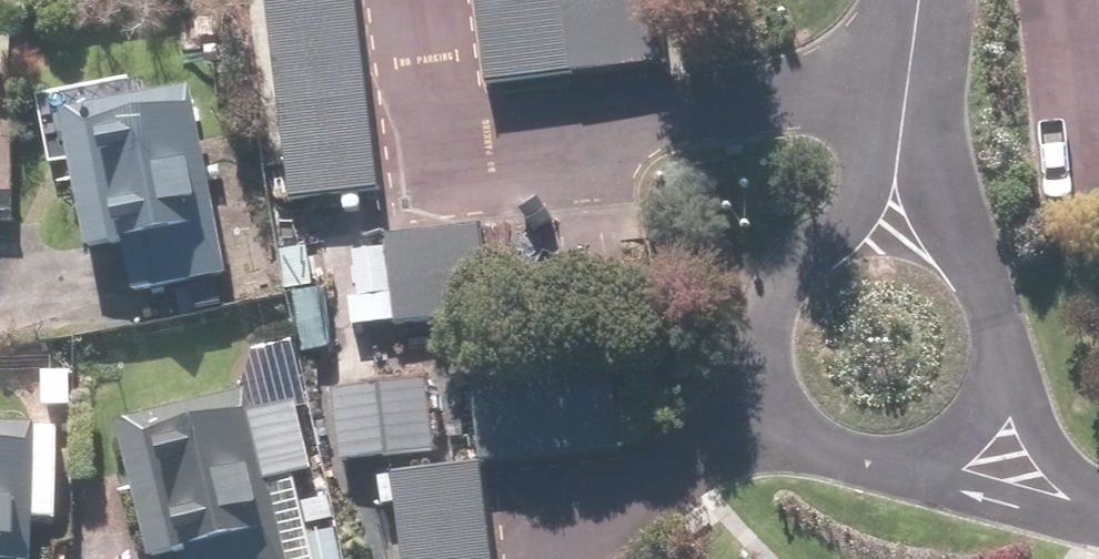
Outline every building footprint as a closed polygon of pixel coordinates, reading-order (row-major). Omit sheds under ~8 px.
[(274,198),(370,187),(349,0),(251,0),(274,198)] [(477,87),(645,73),(639,0),(470,0),(477,87)] [(176,93),(53,122),(84,250),(111,243),(126,306),(221,284),(176,93)] [(385,243),(389,324),(485,319),(481,238),(385,243)] [(468,381),(476,463),(617,451),(610,368),(468,381)] [(321,395),(334,473),(427,457),(414,379),(321,395)] [(183,558),(281,558),(264,492),(309,481),(290,407),(251,416),(244,388),(109,421),(143,558),(152,558),(181,552),(183,558)] [(44,435),(0,433),(0,558),(39,558),(44,435)] [(402,558),(487,558),(475,469),(392,479),(402,558)]
